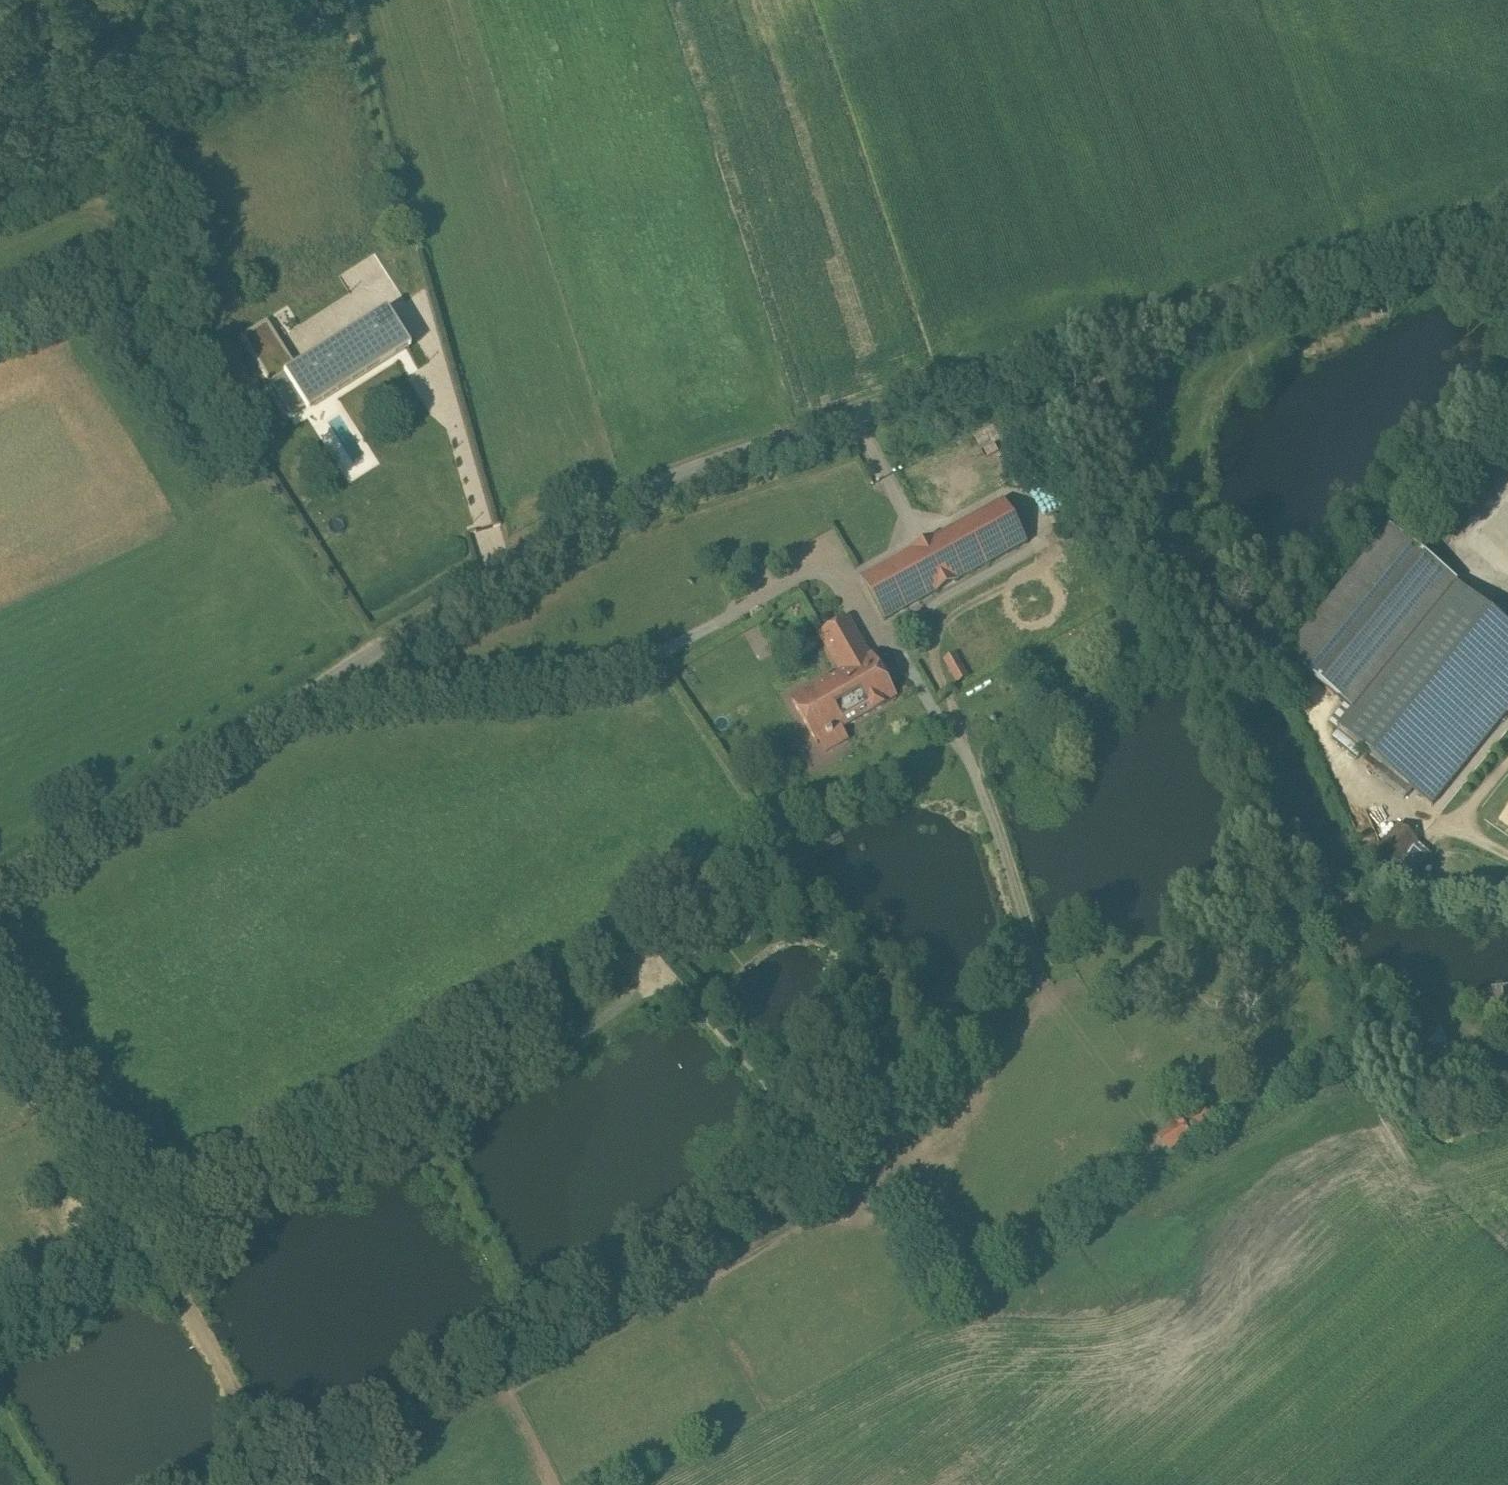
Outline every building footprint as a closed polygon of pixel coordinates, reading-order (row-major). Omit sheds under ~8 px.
[(385,319),(269,393),(289,423),(291,421),(296,427),(306,420),(408,355),(385,319)] [(1005,501),(862,580),(884,621),(1028,543),(1005,501)] [(1390,528),(1286,658),(1353,712),(1442,601),(1441,601),(1455,584),(1456,584),(1457,582),(1403,538),(1390,528)] [(1455,584),(1441,601),(1442,601),(1507,654),(1507,627),(1456,584),(1455,584)] [(1338,730),(1339,731),(1369,755),(1364,762),(1376,771),(1381,765),(1431,806),(1490,732),(1491,732),(1507,711),(1507,654),(1442,601),(1353,712),(1338,730)] [(827,631),(813,639),(834,678),(870,658),(849,619),(827,631)] [(834,678),(793,700),(817,742),(895,699),(872,657),(870,658),(834,678)] [(1421,839),(1399,825),(1368,863),(1389,879),(1421,839)] [(1203,1109),(1163,1135),(1170,1147),(1170,1146),(1211,1121),(1203,1109)]
